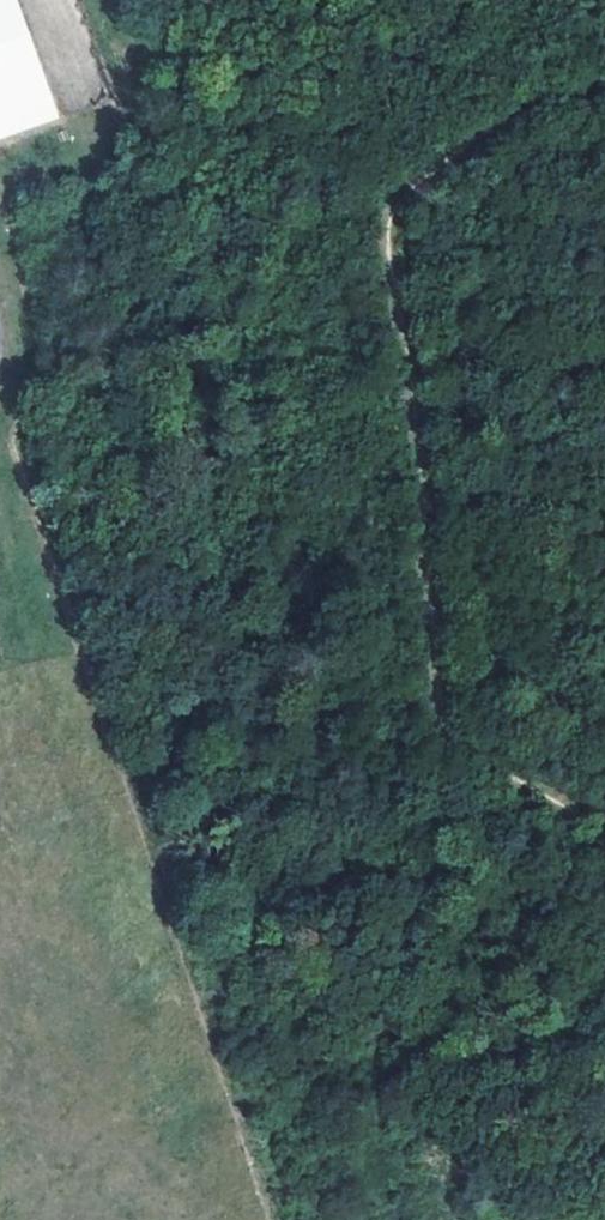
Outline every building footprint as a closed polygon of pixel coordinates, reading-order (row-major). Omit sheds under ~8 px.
[(58,117),(18,0),(0,0),(0,138),(58,117)]
